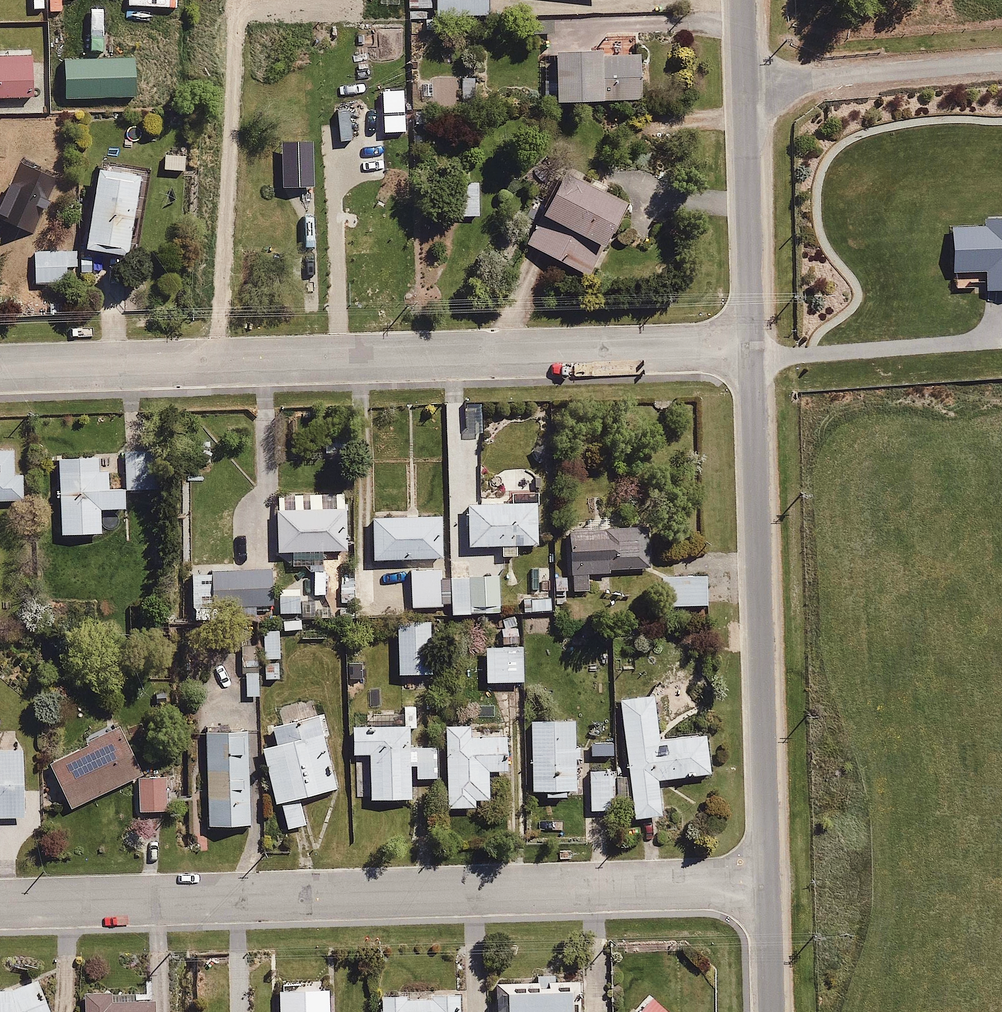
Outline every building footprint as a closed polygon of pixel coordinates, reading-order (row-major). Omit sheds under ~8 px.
[(47,14),(61,13),(61,0),(47,0),(47,14)] [(407,9),(433,8),(433,17),(490,15),(489,0),(406,0),(407,9)] [(641,100),(640,51),(554,52),(555,70),(541,70),(541,96),(555,96),(555,101),(641,100)] [(29,52),(0,52),(0,97),(30,97),(29,52)] [(135,58),(63,59),(64,101),(135,99),(135,58)] [(185,154),(161,154),(162,170),(185,170),(185,154)] [(18,164),(0,199),(0,218),(13,224),(38,174),(18,164)] [(141,174),(96,166),(81,246),(126,254),(141,174)] [(626,202),(560,170),(524,245),(589,277),(626,202)] [(479,216),(477,181),(462,182),(464,217),(479,216)] [(948,225),(949,270),(985,270),(986,290),(1001,290),(1001,217),(982,217),(982,224),(948,225)] [(75,249),(32,250),(32,283),(67,283),(67,266),(76,266),(75,249)] [(150,446),(124,447),(126,490),(153,489),(150,446)] [(22,500),(21,474),(13,474),(12,450),(0,450),(0,501),(22,500)] [(96,457),(56,459),(60,535),(101,533),(100,510),(124,509),(123,489),(107,489),(107,472),(96,472),(96,457)] [(345,493),(275,494),(277,554),(346,553),(345,493)] [(536,497),(465,499),(466,545),(499,545),(499,557),(521,556),(520,546),(537,546),(536,497)] [(441,517),(370,519),(371,561),(443,559),(441,517)] [(648,572),(647,529),(570,530),(571,591),(589,591),(589,573),(648,572)] [(272,569),(209,571),(211,607),(230,606),(230,623),(257,622),(256,605),(274,604),(272,569)] [(410,570),(411,606),(444,605),(443,577),(443,569),(410,570)] [(705,575),(660,576),(661,607),(705,606),(705,575)] [(470,577),(443,577),(444,605),(444,615),(471,614),(470,577)] [(494,585),(479,585),(480,604),(494,604),(494,585)] [(299,595),(280,596),(280,614),(299,614),(299,595)] [(300,617),(280,618),(280,631),(301,630),(300,617)] [(429,619),(393,620),(394,677),(430,677),(429,619)] [(279,629),(262,630),(262,657),(279,657),(279,629)] [(258,667),(257,634),(242,635),(243,667),(258,667)] [(522,644),(485,646),(486,683),(523,681),(522,644)] [(280,662),(263,662),(263,679),(280,679),(280,662)] [(259,670),(244,670),(244,697),(259,696),(259,670)] [(655,696),(619,699),(631,818),(662,815),(659,779),(710,773),(706,735),(659,740),(655,696)] [(271,746),(260,749),(273,804),(278,803),(284,827),(307,822),(301,798),(336,789),(319,715),(267,728),(271,746)] [(577,719),(529,721),(530,791),(544,791),(544,797),(566,796),(566,790),(578,790),(577,719)] [(470,725),(444,725),(445,808),(474,808),(474,799),(488,799),(488,771),(507,770),(506,735),(470,735),(470,725)] [(410,726),(350,726),(350,753),(368,753),(368,801),(411,801),(411,779),(436,779),(436,749),(410,749),(410,726)] [(121,730),(48,764),(67,807),(141,774),(121,730)] [(247,730),(204,731),(207,827),(250,826),(247,730)] [(0,750),(0,817),(25,816),(23,750),(0,750)] [(611,770),(583,771),(585,811),(612,810),(611,770)] [(165,810),(165,777),(138,778),(138,811),(165,810)] [(0,988),(0,1011),(51,1011),(37,977),(10,988),(0,988)] [(494,983),(495,1011),(581,1011),(580,979),(494,983)] [(117,988),(82,990),(83,1011),(157,1011),(157,1001),(117,1002),(117,988)] [(278,1011),(326,1011),(326,989),(278,990),(278,1011)] [(380,995),(380,1011),(461,1011),(461,994),(380,995)] [(651,995),(635,1011),(668,1011),(651,995)]
